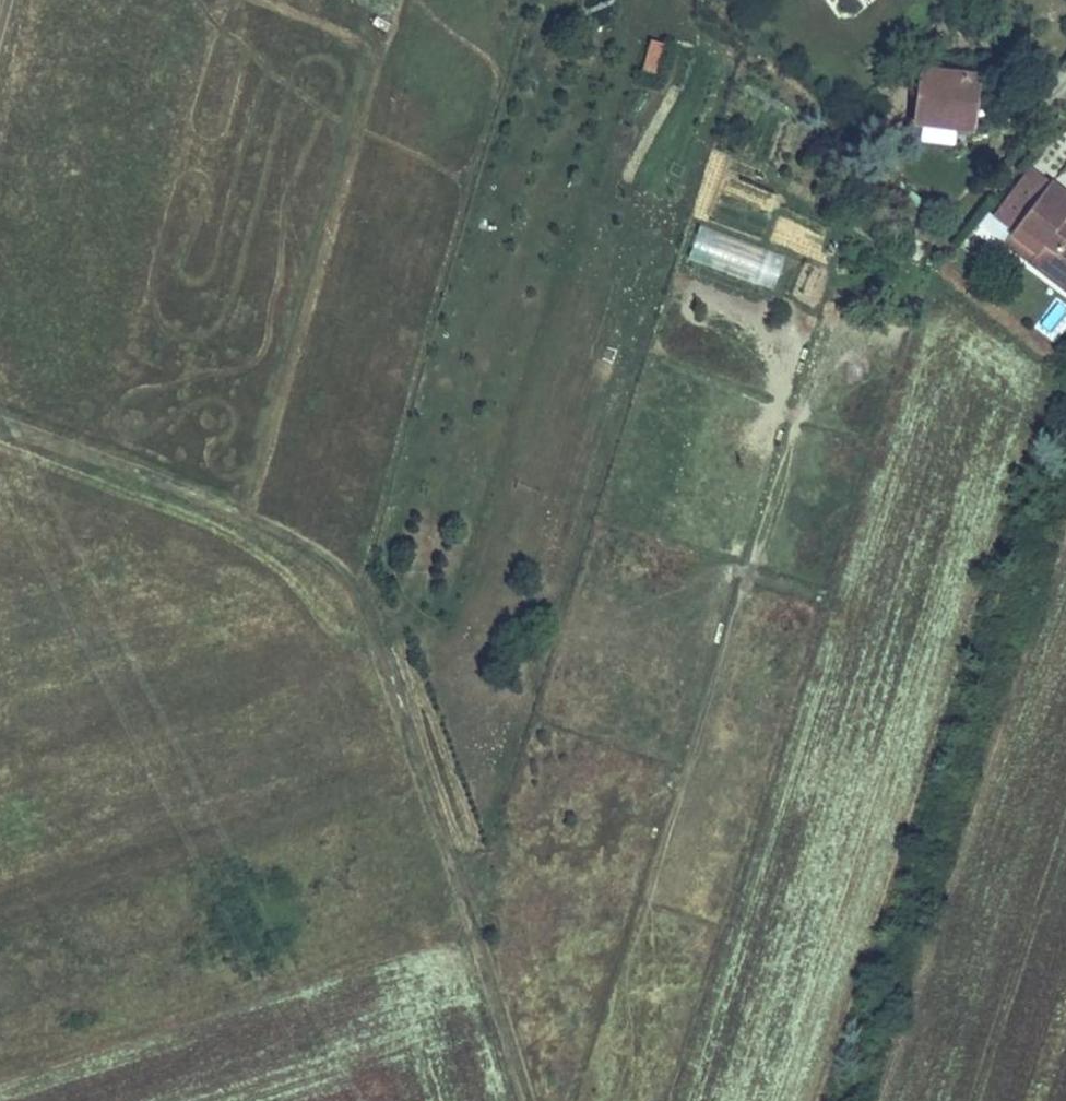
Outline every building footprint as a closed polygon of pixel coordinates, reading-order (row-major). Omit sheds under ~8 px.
[(647,39),(640,73),(656,76),(663,43),(647,39)] [(920,86),(913,139),(960,144),(964,113),(973,113),(975,93),(920,86)] [(1017,244),(1036,256),(1019,280),(1065,313),(1065,205),(1052,194),(1017,244)]
